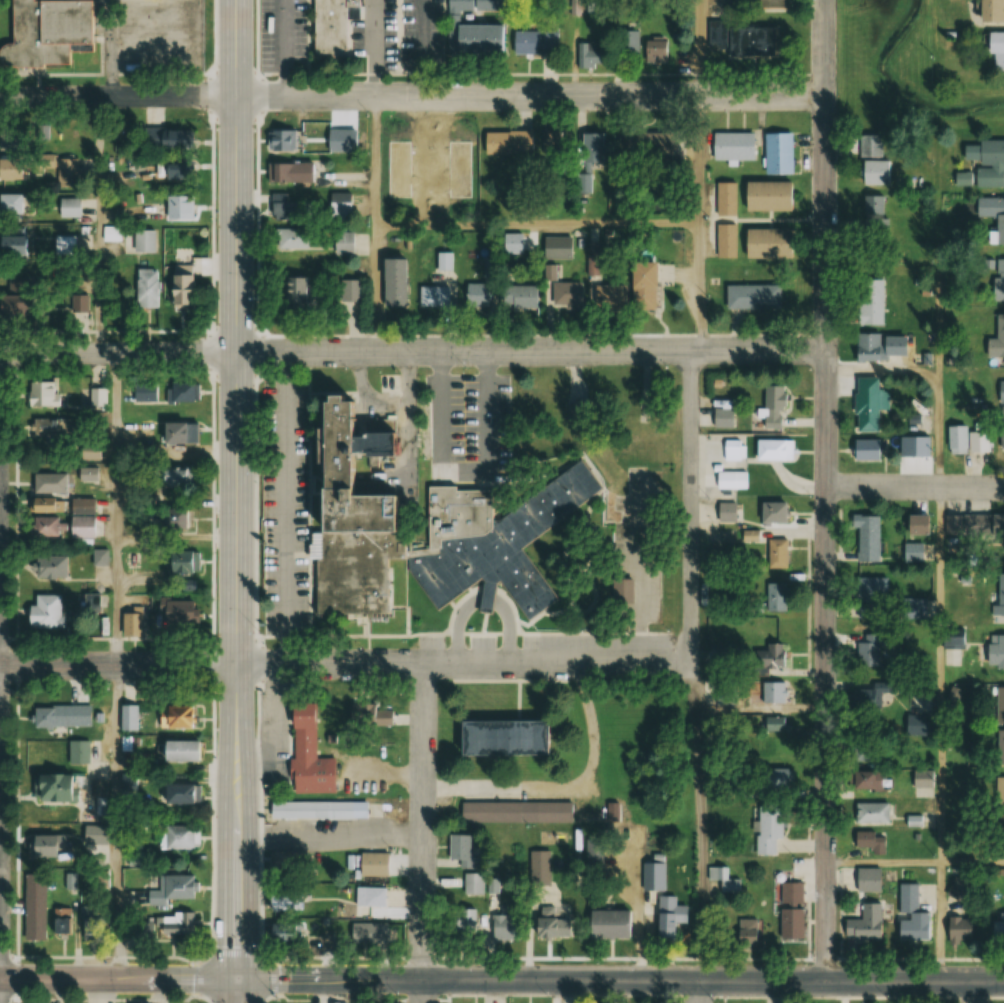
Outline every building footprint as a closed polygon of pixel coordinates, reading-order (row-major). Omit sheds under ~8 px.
[(62,71),(0,71),(0,50),(6,50),(5,0),(49,0),(49,5),(82,5),(82,58),(62,58),(62,71)] [(314,56),(346,56),(346,8),(358,8),(358,0),(314,0),(314,56)] [(461,10),(494,10),(494,0),(461,0),(461,10)] [(976,23),(1003,23),(1003,0),(976,0),(976,23)] [(445,55),(502,55),(502,25),(458,25),(458,15),(444,15),(445,55)] [(725,27),(725,20),(708,20),(708,53),(771,53),(772,27),(725,27)] [(619,55),(639,55),(639,30),(619,30),(619,55)] [(558,31),(512,31),(512,54),(558,54),(558,31)] [(986,33),(986,71),(1003,71),(1003,33),(986,33)] [(643,39),(643,63),(666,63),(666,39),(643,39)] [(592,49),(592,43),(579,43),(579,68),(601,68),(601,49),(592,49)] [(184,128),(140,128),(140,149),(184,149),(184,128)] [(295,130),(269,130),(269,152),(295,152),(295,130)] [(482,154),(530,154),(530,131),(482,131),(482,154)] [(667,132),(638,137),(641,155),(670,150),(667,132)] [(577,133),(577,193),(590,193),(590,162),(601,162),(601,133),(577,133)] [(711,133),(711,159),(753,159),(753,133),(711,133)] [(763,133),(763,174),(790,174),(790,133),(763,133)] [(881,157),(881,135),(859,135),(859,157),(881,157)] [(9,149),(9,136),(0,136),(0,149),(9,149)] [(1003,164),(1003,140),(976,140),(976,187),(1003,187),(1003,164)] [(413,164),(434,164),(434,144),(413,144),(413,164)] [(78,155),(30,156),(30,168),(57,168),(57,187),(78,187),(78,155)] [(24,179),(24,158),(0,158),(0,179),(24,179)] [(888,160),(859,160),(859,184),(888,184),(888,160)] [(186,163),(156,163),(156,179),(186,179),(186,163)] [(269,164),(269,183),(310,183),(310,164),(269,164)] [(716,215),(735,215),(735,182),(716,182),(716,215)] [(788,210),(788,182),(743,182),(743,210),(788,210)] [(18,194),(0,194),(0,214),(18,214),(18,194)] [(292,194),(271,194),(271,217),(292,217),(292,194)] [(145,219),(195,219),(195,195),(165,195),(165,203),(145,203),(145,219)] [(883,195),(861,195),(861,218),(883,218),(883,195)] [(57,217),(80,217),(80,198),(57,198),(57,217)] [(995,199),(995,245),(1003,245),(1003,199),(995,199)] [(716,258),(735,258),(735,224),(716,224),(716,258)] [(25,228),(0,228),(0,254),(25,254),(25,228)] [(305,229),(274,229),(274,249),(305,249),(305,229)] [(743,258),(788,258),(788,229),(743,229),(743,258)] [(154,253),(154,230),(133,230),(133,253),(154,253)] [(353,232),(333,232),(333,254),(353,254),(353,232)] [(53,254),(77,254),(77,235),(53,235),(53,254)] [(543,259),(571,259),(571,237),(543,237),(543,259)] [(599,242),(586,242),(586,273),(599,273),(599,242)] [(449,269),(449,262),(441,262),(441,258),(447,258),(447,253),(437,253),(437,269),(449,269)] [(993,259),(993,301),(1003,301),(1003,259),(993,259)] [(653,262),(628,262),(628,309),(653,309),(653,262)] [(135,308),(157,308),(157,269),(135,269),(135,308)] [(192,308),(192,275),(169,275),(169,308),(192,308)] [(0,294),(0,318),(30,318),(30,278),(5,278),(5,294),(0,294)] [(307,311),(307,278),(282,278),(282,311),(307,311)] [(883,279),(858,279),(858,325),(883,325),(883,279)] [(548,282),(548,308),(580,308),(580,282),(548,282)] [(488,284),(463,284),(463,307),(488,307),(488,284)] [(724,284),(724,309),(777,309),(777,284),(724,284)] [(448,285),(418,285),(418,307),(448,307),(448,285)] [(506,285),(506,308),(531,308),(531,285),(506,285)] [(599,286),(599,308),(623,309),(623,286),(599,286)] [(85,317),(88,297),(77,295),(74,315),(85,317)] [(996,314),(996,339),(987,339),(987,367),(1003,367),(1003,314),(996,314)] [(901,355),(901,335),(854,334),(854,360),(878,361),(878,355),(901,355)] [(877,378),(855,378),(855,432),(877,432),(877,378)] [(60,407),(60,381),(27,381),(27,407),(60,407)] [(132,403),(198,403),(197,383),(132,383),(132,403)] [(758,428),(784,428),(784,385),(763,385),(763,408),(758,408),(758,428)] [(90,408),(107,408),(107,388),(90,388),(90,408)] [(321,612),(394,612),(393,554),(409,554),(408,532),(388,532),(388,498),(342,498),(342,486),(348,486),(348,451),(392,451),(392,434),(349,434),(349,400),(340,400),(340,394),(325,394),(325,401),(321,401),(321,424),(315,424),(315,463),(320,463),(321,612)] [(733,408),(712,408),(712,428),(733,428),(733,408)] [(28,440),(70,440),(70,418),(28,419),(28,440)] [(181,444),(181,423),(159,423),(159,444),(181,444)] [(988,453),(988,425),(947,425),(947,453),(988,453)] [(793,458),(793,439),(755,439),(755,458),(793,458)] [(879,439),(852,439),(852,460),(879,460),(879,439)] [(744,440),(723,440),(723,459),(744,459),(744,440)] [(79,458),(99,458),(99,445),(79,445),(79,458)] [(497,519),(575,461),(596,488),(517,547),(555,599),(527,619),(498,579),(494,582),(490,611),(477,610),(482,582),(479,578),(437,610),(409,570),(408,556),(428,554),(426,485),(454,484),(453,489),(489,488),(489,519),(497,519)] [(77,481),(97,481),(97,467),(77,468),(77,481)] [(191,467),(155,467),(155,486),(191,486),(191,467)] [(746,489),(746,470),(715,470),(715,491),(734,491),(734,489),(746,489)] [(65,473),(30,473),(30,493),(65,493),(65,473)] [(68,513),(93,513),(93,498),(68,498),(68,513)] [(736,522),(736,502),(717,502),(717,522),(736,522)] [(784,523),(784,503),(760,503),(760,523),(784,523)] [(191,528),(191,508),(157,508),(157,528),(191,528)] [(988,513),(988,538),(1003,538),(1003,513),(988,513)] [(905,514),(905,536),(928,536),(928,514),(905,514)] [(985,536),(985,515),(944,515),(944,536),(985,536)] [(28,516),(28,537),(55,537),(55,516),(28,516)] [(856,562),(878,562),(878,516),(856,516),(856,562)] [(95,538),(95,517),(68,517),(68,538),(95,538)] [(767,568),(785,568),(785,539),(767,539),(767,568)] [(922,542),(902,543),(902,563),(922,562),(922,542)] [(190,573),(190,549),(164,549),(164,573),(190,573)] [(107,550),(91,550),(91,566),(106,566),(107,550)] [(65,556),(32,556),(32,579),(65,579),(65,556)] [(996,573),(996,617),(1003,617),(1003,574),(996,573)] [(886,577),(855,577),(855,602),(886,602),(886,577)] [(765,612),(786,612),(786,583),(765,583),(765,612)] [(59,594),(26,594),(26,628),(59,628),(59,594)] [(925,619),(925,598),(910,598),(910,619),(925,619)] [(154,601),(154,626),(193,626),(193,601),(154,601)] [(121,637),(142,637),(142,611),(121,611),(121,637)] [(866,642),(856,642),(856,667),(879,667),(879,633),(866,633),(866,642)] [(986,635),(985,668),(1003,668),(1003,635),(986,635)] [(752,673),(769,673),(769,667),(785,667),(785,643),(765,643),(765,649),(752,649),(752,673)] [(761,703),(787,703),(787,682),(761,682),(761,703)] [(995,687),(995,723),(1003,723),(1003,687),(995,687)] [(848,707),(882,707),(882,689),(848,689),(848,707)] [(192,729),(192,703),(158,703),(158,729),(192,729)] [(288,704),(288,727),(293,727),(293,758),(287,758),(288,777),(292,777),(292,792),(336,792),(335,759),(316,759),(316,722),(312,722),(311,704),(288,704)] [(122,706),(122,731),(137,731),(137,706),(122,706)] [(32,707),(32,727),(68,727),(68,707),(32,707)] [(928,714),(906,714),(906,736),(928,736),(928,714)] [(787,731),(786,717),(764,717),(764,731),(787,731)] [(457,722),(541,721),(541,755),(457,756),(457,722)] [(995,729),(995,764),(1003,764),(1003,729),(995,729)] [(854,761),(875,761),(875,740),(854,740),(854,761)] [(67,764),(89,764),(89,741),(67,741),(67,764)] [(160,762),(200,762),(200,741),(160,741),(160,762)] [(785,768),(763,768),(763,788),(785,788),(785,768)] [(912,787),(933,787),(933,770),(912,770),(912,787)] [(847,789),(883,790),(884,771),(847,771),(847,789)] [(68,774),(44,774),(44,782),(32,782),(32,802),(68,802),(68,774)] [(995,776),(995,827),(1003,827),(1003,776),(995,776)] [(107,779),(90,779),(90,796),(107,796),(107,779)] [(162,784),(162,804),(201,804),(201,784),(162,784)] [(462,799),(462,823),(574,823),(574,802),(520,802),(520,800),(462,799)] [(271,801),(368,800),(368,817),(271,818),(271,801)] [(856,823),(888,823),(888,803),(856,803),(856,823)] [(776,839),(782,839),(782,806),(757,806),(757,855),(776,855),(776,839)] [(922,827),(922,816),(906,816),(906,827),(922,827)] [(159,826),(159,850),(197,850),(197,826),(159,826)] [(885,832),(853,832),(853,851),(885,851),(885,832)] [(479,869),(479,859),(469,859),(469,835),(448,835),(448,862),(461,862),(461,868),(479,869)] [(52,836),(27,836),(27,857),(52,857),(52,836)] [(359,876),(389,876),(389,852),(359,852),(359,876)] [(663,854),(652,854),(652,861),(642,861),(642,891),(663,891),(663,854)] [(740,880),(727,880),(727,867),(708,867),(708,891),(740,891),(740,880)] [(529,868),(529,887),(549,887),(549,868),(529,868)] [(879,891),(879,868),(855,868),(855,891),(879,891)] [(483,895),(483,873),(463,873),(463,895),(483,895)] [(193,902),(193,876),(158,876),(158,890),(148,890),(148,902),(193,902)] [(945,896),(964,903),(971,885),(953,877),(945,896)] [(804,904),(804,882),(780,882),(780,904),(804,904)] [(898,938),(931,939),(931,912),(919,912),(919,882),(898,882),(898,938)] [(386,887),(356,887),(356,906),(386,906),(386,887)] [(301,910),(301,896),(265,896),(265,910),(301,910)] [(861,919),(844,919),(844,938),(881,938),(881,903),(861,903),(861,919)] [(779,938),(803,938),(803,909),(779,909),(779,938)] [(475,910),(447,910),(447,933),(475,933),(475,910)] [(585,911),(585,938),(630,938),(630,911),(585,911)] [(1003,945),(1003,912),(995,912),(995,945),(1003,945)] [(674,913),(655,913),(655,941),(674,941),(674,913)] [(193,937),(193,914),(153,914),(153,921),(127,922),(127,937),(193,937)] [(490,916),(490,938),(518,938),(518,916),(490,916)] [(532,937),(570,937),(570,919),(551,919),(551,917),(532,917),(532,937)] [(946,917),(946,942),(972,942),(972,917),(946,917)] [(65,935),(65,918),(47,918),(47,935),(65,935)] [(736,943),(757,943),(757,919),(736,919),(736,943)] [(355,944),(387,944),(387,922),(355,922),(355,944)]
